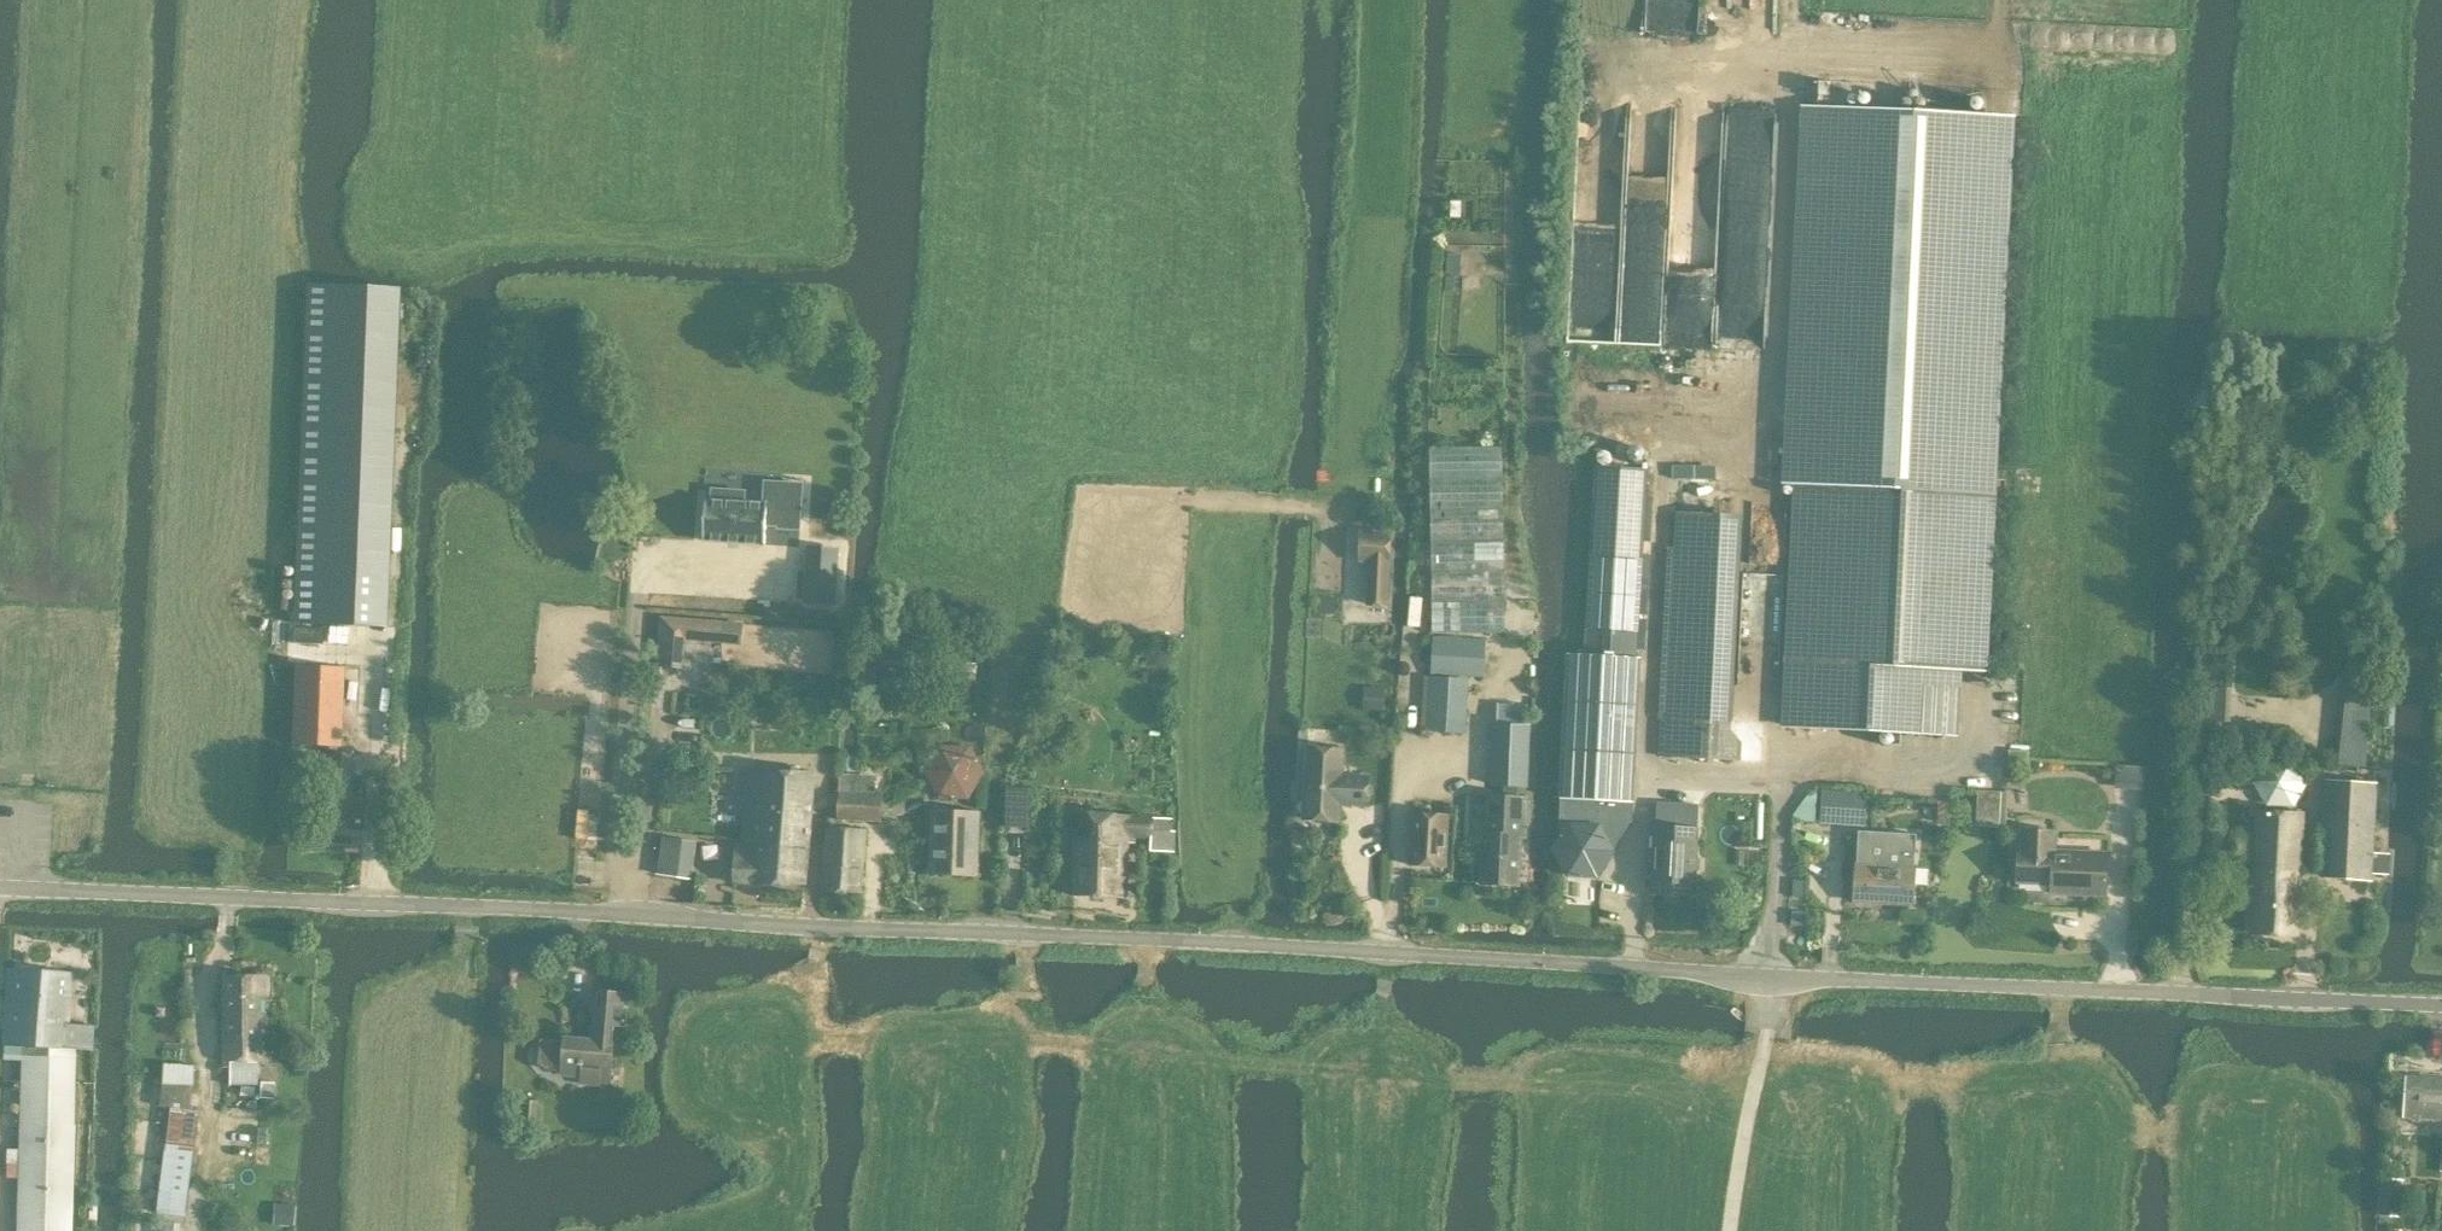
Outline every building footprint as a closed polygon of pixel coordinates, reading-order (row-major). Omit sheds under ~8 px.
[(1805,109),(1785,485),(1799,486),(1787,717),(1786,726),(1889,732),(1956,735),(1970,493),(1990,120),(1820,110),(1805,109)] [(296,549),(294,623),(297,623),(352,625),(367,626),(377,323),(379,287),(305,284),(305,287),(304,320),(304,322),(300,444),(297,532),(296,549)] [(1430,449),(1433,634),(1468,634),(1505,634),(1503,448),(1430,449)] [(1598,467),(1588,616),(1639,619),(1649,470),(1598,467)] [(708,502),(705,541),(767,546),(768,523),(780,524),(780,530),(802,531),(805,484),(767,482),(765,505),(748,504),(749,492),(715,490),(714,502),(708,502)] [(1662,719),(1660,756),(1761,761),(1763,724),(1716,722),(1727,515),(1679,512),(1667,719),(1662,719)] [(1361,532),(1360,561),(1372,561),(1370,605),(1387,606),(1391,533),(1361,532)] [(812,550),(808,604),(840,606),(843,552),(812,550)] [(660,616),(659,638),(685,640),(724,643),(725,621),(660,616)] [(1433,637),(1431,675),(1483,677),(1485,640),(1433,637)] [(2365,767),(2377,651),(2351,648),(2340,765),(2365,767)] [(1566,689),(1559,798),(1561,798),(1632,803),(1642,658),(1637,657),(1586,654),(1572,653),(1571,653),(1568,653),(1566,689)] [(341,668),(295,666),(291,743),(337,745),(341,668)] [(1428,730),(1465,732),(1468,681),(1431,679),(1428,730)] [(2199,722),(2198,739),(2222,740),(2223,724),(2230,724),(2232,689),(2202,687),(2199,722)] [(1493,723),(1490,783),(1528,785),(1530,725),(1493,723)] [(1307,747),(1303,819),(1340,821),(1341,805),(1367,806),(1369,777),(1343,776),(1344,749),(1307,747)] [(2115,765),(2114,787),(2144,788),(2145,766),(2115,765)] [(734,845),(733,883),(792,884),(805,885),(813,772),(743,769),(741,845),(734,845)] [(358,777),(318,775),(315,844),(356,846),(358,777)] [(2372,874),(2388,875),(2389,854),(2373,854),(2376,783),(2326,781),(2321,877),(2372,880),(2372,874)] [(1979,791),(1978,793),(1976,825),(2006,827),(2008,792),(1979,791)] [(839,793),(838,820),(881,822),(883,795),(874,795),(839,793)] [(1819,824),(1865,826),(1867,795),(1820,793),(1819,824)] [(1481,884),(1519,886),(1521,838),(1526,838),(1527,799),(1490,797),(1488,834),(1484,834),(1481,884)] [(1571,824),(1555,848),(1568,874),(1596,876),(1613,852),(1600,826),(1630,828),(1632,803),(1561,798),(1560,818),(1571,819),(1571,824)] [(1656,828),(1652,893),(1695,895),(1696,873),(1700,870),(1701,860),(1697,856),(1698,830),(1699,804),(1657,802),(1656,828)] [(930,875),(978,877),(981,812),(932,810),(930,875)] [(2303,814),(2252,812),(2251,818),(2257,818),(2252,935),(2298,936),(2303,814)] [(1076,813),(1073,895),(1127,899),(1129,836),(1152,838),(1151,851),(1172,852),(1173,852),(1175,852),(1176,831),(1172,830),(1173,820),(1173,819),(1154,818),(1076,813)] [(1446,867),(1449,816),(1413,814),(1410,865),(1446,867)] [(861,893),(866,830),(828,828),(823,891),(861,893)] [(2052,884),(2052,894),(2107,896),(2109,854),(2055,852),(2056,832),(2023,831),(2023,851),(2019,851),(2018,883),(2052,884)] [(657,874),(689,879),(690,870),(695,842),(663,837),(657,874)] [(1913,905),(1915,866),(1914,866),(1915,854),(1892,853),(1891,865),(1857,863),(1855,902),(1913,905)] [(73,1060),(74,1048),(92,1050),(93,1026),(67,1023),(70,977),(7,973),(2,1047),(3,1047),(2,1070),(1,1069),(0,1104),(21,1105),(16,1230),(68,1230),(73,1060)] [(222,1062),(228,1063),(229,1063),(229,1085),(256,1085),(256,1062),(262,1062),(263,1024),(258,1024),(258,1000),(267,1000),(267,977),(223,976),(222,1062)] [(552,1040),(550,1069),(561,1070),(561,1075),(581,1077),(580,1084),(611,1086),(612,1069),(615,1027),(626,1028),(629,994),(596,992),(593,1040),(564,1038),(563,1041),(552,1040)] [(162,1063),(161,1084),(192,1087),(194,1066),(162,1063)] [(2406,1118),(2441,1120),(2441,1080),(2407,1078),(2405,1118),(2406,1118)] [(259,1098),(273,1099),(274,1082),(260,1081),(259,1098)] [(169,1107),(155,1213),(184,1216),(198,1111),(188,1110),(169,1107)] [(2382,1183),(2378,1218),(2400,1220),(2403,1185),(2382,1183)] [(272,1224),(292,1225),(293,1204),(274,1203),(272,1224)]
